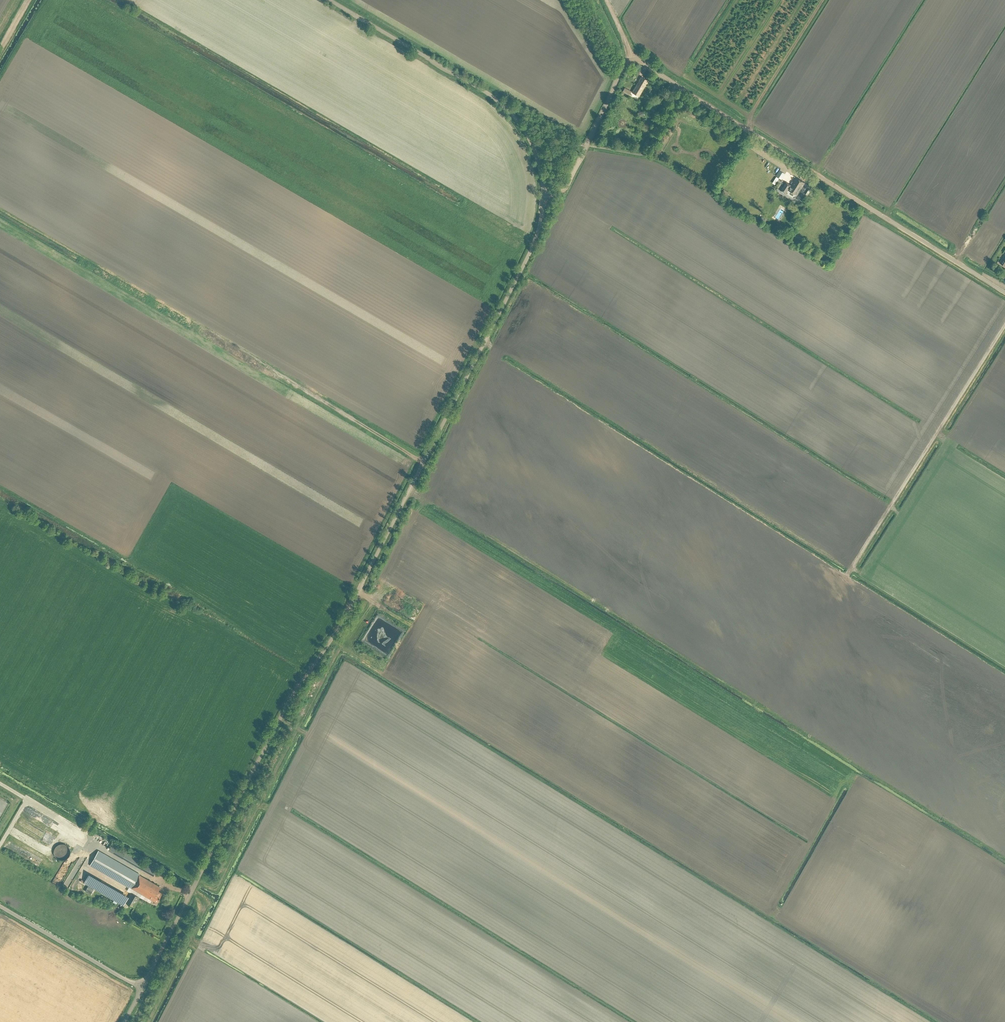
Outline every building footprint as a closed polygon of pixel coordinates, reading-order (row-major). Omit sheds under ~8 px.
[(646,81),(646,80),(641,77),(639,81),(637,79),(636,81),(637,82),(632,92),(639,96),(647,82),(646,81)] [(629,96),(632,91),(625,87),(622,91),(629,96)] [(782,179),(785,174),(780,170),(776,176),(777,176),(782,179)] [(797,195),(805,183),(796,177),(791,185),(786,182),(781,190),(786,194),(788,190),(797,195)] [(29,836),(31,830),(23,826),(21,833),(29,836)] [(48,832),(57,836),(59,831),(51,827),(48,832)] [(64,843),(62,843),(61,843),(59,844),(58,845),(56,846),(55,848),(54,850),(54,852),(54,854),(55,856),(56,857),(58,859),(60,859),(62,860),(64,860),(66,859),(68,857),(69,856),(70,853),(70,851),(70,849),(68,846),(66,844),(64,843)] [(158,890),(160,886),(140,875),(140,874),(110,857),(99,850),(91,864),(102,871),(132,888),(157,902),(162,893),(158,890)] [(131,892),(126,902),(134,907),(139,897),(131,892)]
